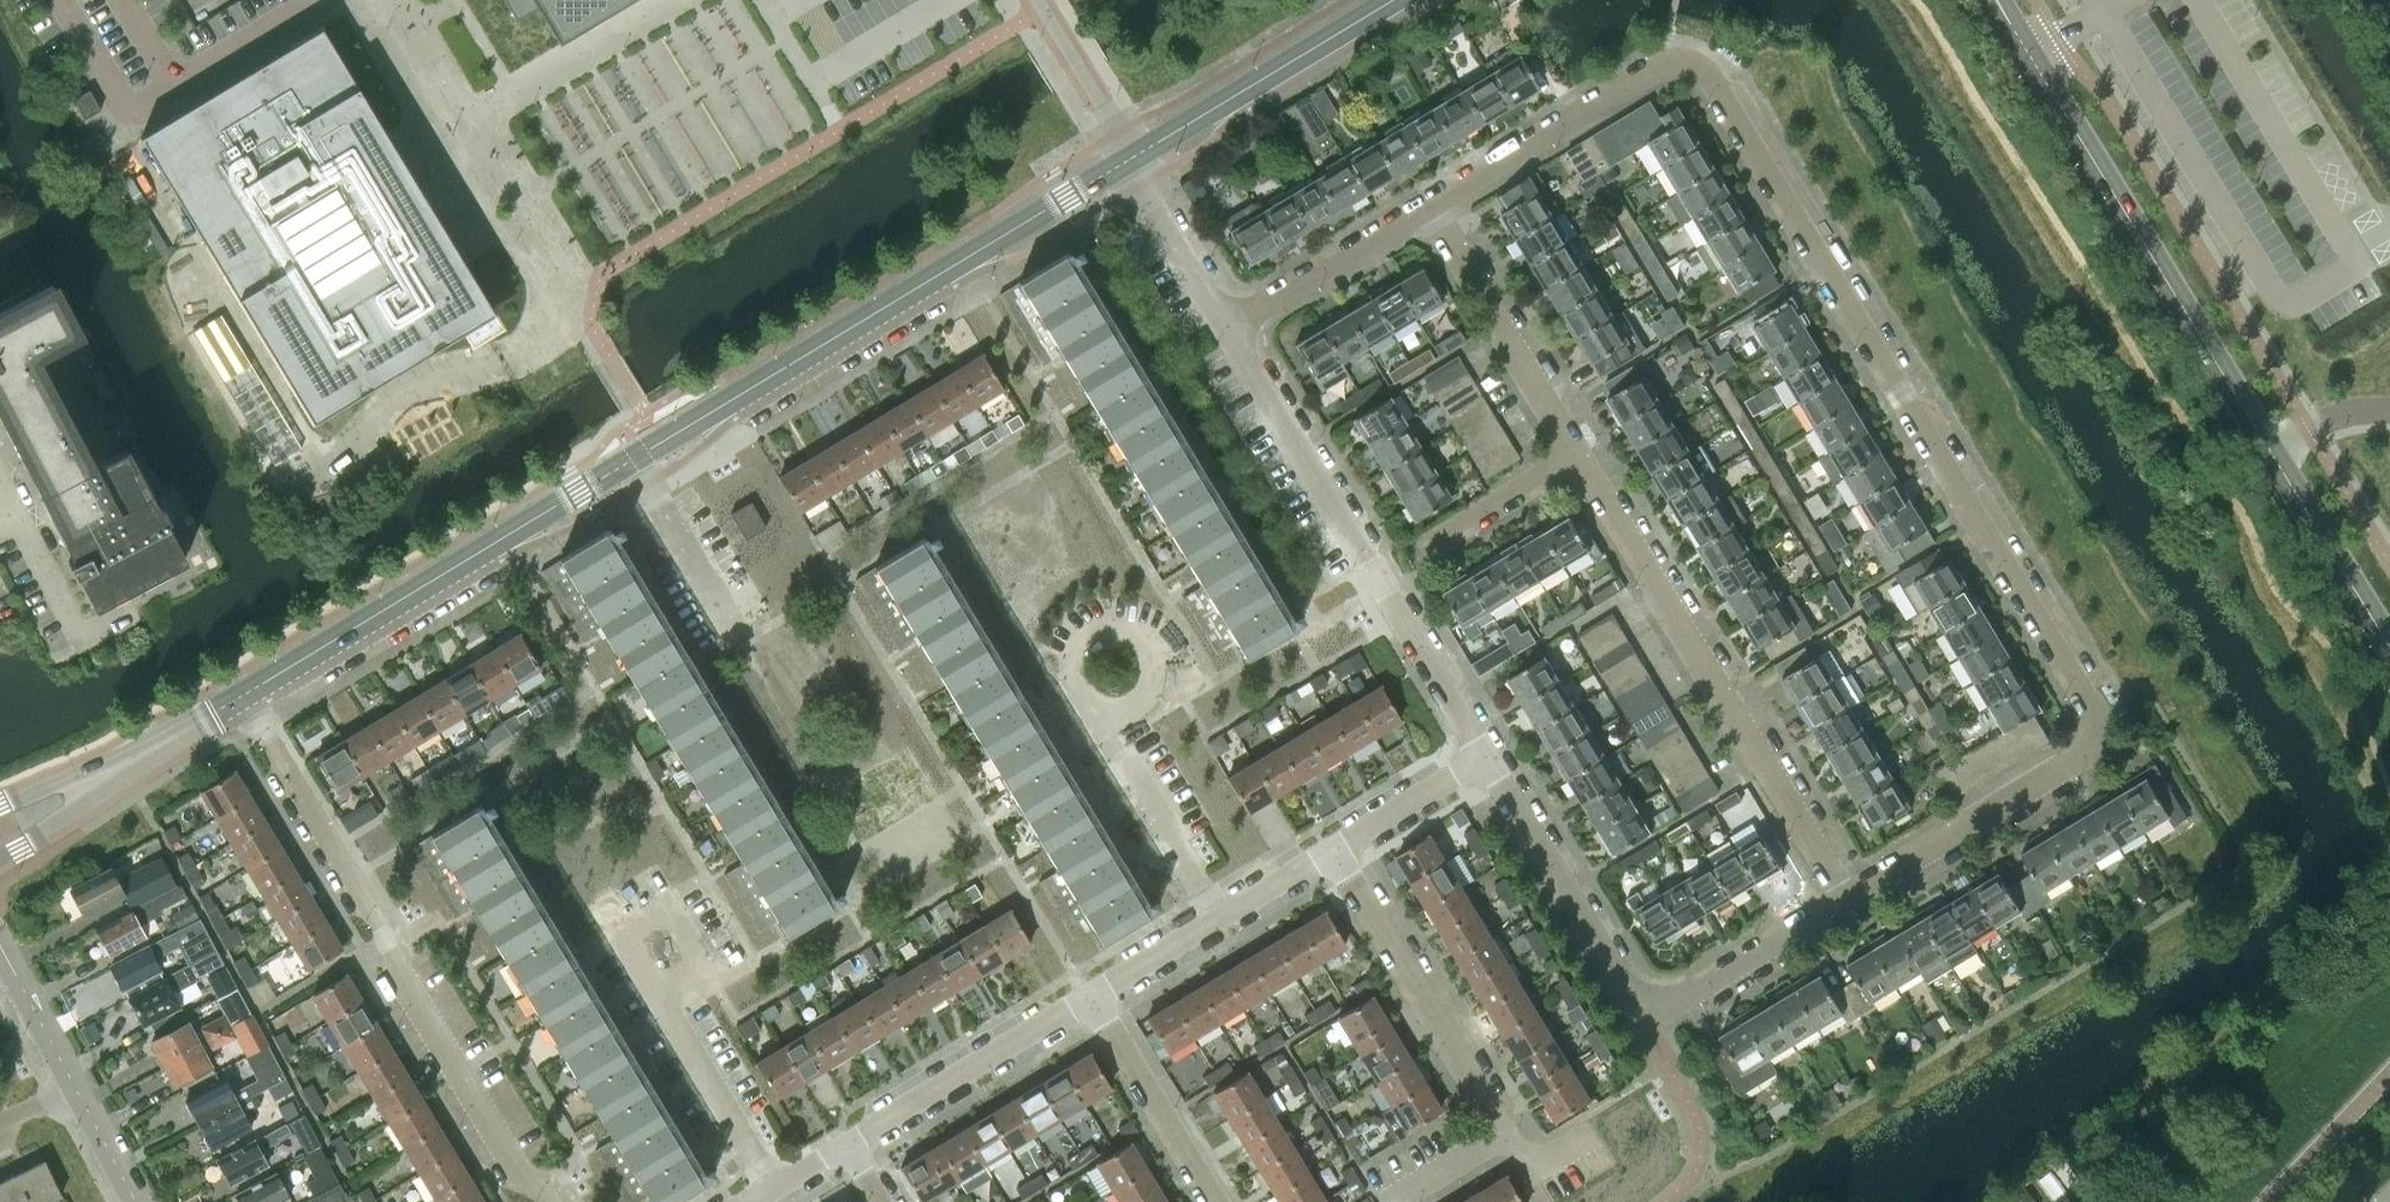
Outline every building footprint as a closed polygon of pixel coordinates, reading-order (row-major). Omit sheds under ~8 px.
[(189,13),(195,23),(220,8),(215,0),(211,0),(189,13)] [(517,21),(537,9),(559,45),(635,0),(504,0),(517,21)] [(1434,17),(1421,25),(1435,47),(1448,40),(1434,17)] [(428,205),(389,141),(385,134),(321,29),(293,45),(291,45),(290,46),(290,47),(141,138),(142,140),(195,228),(204,243),(203,244),(203,245),(205,245),(221,271),(271,355),(312,422),(384,379),(390,375),(400,369),(405,366),(415,360),(422,356),(477,323),(493,313),(466,268),(465,266),(429,208),(431,207),(430,206),(428,205)] [(1422,49),(1406,58),(1413,70),(1428,60),(1422,49)] [(1489,73),(1513,114),(1522,108),(1518,102),(1539,90),(1528,72),(1532,70),(1525,57),(1521,60),(1518,56),(1489,73)] [(1384,70),(1374,75),(1380,85),(1390,79),(1384,70)] [(1513,114),(1489,73),(1460,91),(1480,125),(1500,113),(1504,120),(1513,114)] [(1321,89),(1309,97),(1314,104),(1325,96),(1321,89)] [(74,100),(84,119),(85,120),(100,110),(89,90),(75,99),(74,100)] [(1480,125),(1460,91),(1431,108),(1455,149),(1465,143),(1461,136),(1480,125)] [(1308,101),(1296,109),(1305,123),(1317,116),(1308,101)] [(1651,101),(1594,135),(1612,165),(1649,143),(1661,119),(1651,101)] [(1663,118),(1661,119),(1649,143),(1664,167),(1702,144),(1679,106),(1662,117),(1663,118)] [(1455,149),(1431,108),(1402,126),(1423,160),(1442,148),(1446,154),(1455,149)] [(1423,160),(1402,126),(1373,143),(1398,184),(1407,178),(1403,171),(1423,160)] [(1581,143),(1599,173),(1612,165),(1594,135),(1581,143)] [(1238,142),(1227,148),(1234,159),(1244,152),(1238,142)] [(1398,184),(1373,143),(1344,161),(1365,194),(1385,183),(1389,189),(1398,184)] [(1599,173),(1581,143),(1567,151),(1585,181),(1599,173)] [(1664,167),(1679,192),(1717,169),(1702,144),(1664,167)] [(1365,194),(1344,161),(1316,178),(1340,218),(1350,213),(1346,206),(1365,194)] [(1612,168),(1603,173),(1608,181),(1617,175),(1612,168)] [(1679,192),(1669,198),(1684,223),(1694,217),(1732,194),(1717,169),(1679,192)] [(1537,172),(1497,197),(1506,211),(1502,214),(1517,239),(1555,216),(1540,191),(1547,188),(1537,172)] [(1340,218),(1316,178),(1304,185),(1302,181),(1284,191),(1307,229),(1327,217),(1331,224),(1340,218)] [(1199,183),(1184,192),(1191,203),(1206,194),(1199,183)] [(1269,206),(1260,211),(1258,213),(1282,253),(1292,247),(1288,241),(1307,229),(1284,191),(1267,202),(1269,206)] [(1694,217),(1709,242),(1747,219),(1732,194),(1694,217)] [(1608,201),(1616,214),(1626,208),(1619,195),(1608,201)] [(1258,213),(1260,211),(1258,208),(1255,210),(1251,203),(1223,220),(1229,230),(1228,231),(1231,235),(1227,237),(1234,249),(1238,247),(1249,264),(1269,252),(1273,259),(1282,253),(1258,213)] [(1634,220),(1626,208),(1616,214),(1623,226),(1634,220)] [(1570,241),(1555,216),(1517,239),(1532,264),(1570,241)] [(1762,244),(1747,219),(1709,242),(1699,248),(1714,273),(1724,267),(1762,244)] [(1634,220),(1623,226),(1631,238),(1641,232),(1634,220)] [(1641,232),(1631,238),(1638,251),(1648,244),(1641,232)] [(44,491),(123,449),(113,431),(117,429),(69,337),(78,332),(54,286),(45,291),(18,241),(0,251),(0,407),(15,436),(19,435),(28,452),(37,468),(33,470),(44,491)] [(1585,266),(1570,241),(1532,264),(1547,289),(1585,266)] [(1656,257),(1648,244),(1638,251),(1645,263),(1656,257)] [(1778,269),(1762,244),(1724,267),(1740,293),(1743,290),(1751,303),(1780,285),(1773,272),(1778,269)] [(1078,248),(1068,254),(1068,253),(999,294),(1042,366),(1061,355),(1201,586),(1182,597),(1217,654),(1236,643),(1245,657),(1294,627),(1294,626),(1303,620),(1298,611),(1288,617),(1286,614),(1280,618),(1069,269),(1076,266),(1074,263),(1083,257),(1078,248)] [(1663,269),(1656,257),(1645,263),(1653,275),(1663,269)] [(1627,273),(1640,265),(1635,258),(1623,265),(1627,273)] [(1395,284),(1415,318),(1441,302),(1420,268),(1419,269),(1416,265),(1403,273),(1405,277),(1395,284)] [(1600,291),(1585,266),(1547,289),(1562,314),(1600,291)] [(1660,287),(1671,281),(1663,269),(1653,275),(1660,287)] [(1678,294),(1671,281),(1660,287),(1668,300),(1678,294)] [(1415,318),(1395,284),(1384,290),(1382,286),(1367,295),(1390,333),(1415,318)] [(1577,339),(1615,316),(1600,291),(1562,314),(1577,339)] [(1754,327),(1770,352),(1808,329),(1793,304),(1792,304),(1784,291),(1755,309),(1762,322),(1754,327)] [(1366,347),(1390,333),(1367,295),(1353,304),(1355,307),(1345,314),(1366,347)] [(1673,306),(1664,312),(1676,331),(1685,325),(1673,306)] [(1615,316),(1577,339),(1593,365),(1593,364),(1601,376),(1630,359),(1646,349),(1623,311),(1615,316)] [(1317,325),(1340,363),(1366,347),(1345,314),(1334,320),(1332,316),(1317,325)] [(207,323),(204,325),(193,332),(245,419),(257,439),(273,465),(302,448),(266,389),(221,315),(207,323)] [(1348,375),(1340,363),(1317,325),(1303,334),(1305,337),(1294,344),(1309,369),(1308,370),(1320,391),(1348,375)] [(1823,354),(1808,329),(1770,352),(1785,377),(1823,354)] [(1464,341),(1458,331),(1438,343),(1444,353),(1464,341)] [(1685,334),(1676,340),(1683,352),(1692,346),(1685,334)] [(1408,361),(1414,371),(1434,359),(1428,349),(1408,361)] [(1728,350),(1711,361),(1719,373),(1719,374),(1726,370),(1728,373),(1738,367),(1728,350)] [(1838,379),(1823,354),(1785,377),(1800,402),(1838,379)] [(956,370),(976,404),(1002,389),(981,355),(956,370)] [(1430,390),(1440,385),(1465,370),(1457,356),(1422,377),(1430,390)] [(1393,383),(1414,371),(1408,361),(1388,374),(1393,383)] [(1608,398),(1623,424),(1661,401),(1646,375),(1642,378),(1634,365),(1605,383),(1612,396),(1608,398)] [(956,370),(930,386),(951,419),(976,404),(956,370)] [(1440,385),(1447,397),(1472,382),(1465,370),(1440,385)] [(1358,392),(1364,401),(1384,389),(1378,379),(1358,392)] [(1714,385),(1722,398),(1732,392),(1724,379),(1714,385)] [(1853,404),(1838,379),(1800,402),(1815,427),(1853,404)] [(1472,382),(1447,397),(1455,410),(1480,394),(1472,382)] [(1438,403),(1447,397),(1440,385),(1430,390),(1438,403)] [(905,401),(926,435),(951,419),(930,386),(905,401)] [(1344,413),(1364,401),(1358,392),(1338,404),(1344,413)] [(1739,404),(1732,392),(1722,398),(1729,410),(1739,404)] [(1446,415),(1453,427),(1487,406),(1480,394),(1455,410),(1446,415)] [(1764,409),(1756,395),(1746,400),(1755,414),(1764,409)] [(1371,443),(1404,422),(1389,397),(1351,420),(1352,422),(1352,421),(1360,434),(1363,431),(1371,443)] [(1446,415),(1455,410),(1447,397),(1438,403),(1446,415)] [(880,416),(900,450),(926,435),(905,401),(880,416)] [(1676,426),(1661,401),(1623,424),(1638,449),(1676,426)] [(1747,416),(1739,404),(1729,410),(1736,423),(1747,416)] [(1868,429),(1853,404),(1815,427),(1830,452),(1868,429)] [(1461,440),(1470,435),(1495,419),(1487,406),(1453,427),(1461,440)] [(1017,414),(1005,422),(1011,432),(1024,425),(1017,414)] [(855,431),(875,465),(900,450),(880,416),(855,431)] [(1754,429),(1747,416),(1736,423),(1744,435),(1754,429)] [(1470,435),(1478,447),(1503,432),(1495,419),(1470,435)] [(1420,447),(1404,422),(1371,443),(1378,455),(1374,457),(1382,470),(1420,447)] [(1691,451),(1676,426),(1638,449),(1653,474),(1691,451)] [(1762,441),(1754,429),(1744,435),(1751,447),(1762,441)] [(1868,429),(1830,452),(1820,458),(1835,483),(1845,477),(1883,454),(1868,429)] [(991,430),(979,438),(985,448),(998,440),(991,430)] [(829,447),(850,480),(875,465),(855,431),(829,447)] [(1478,447),(1485,460),(1510,445),(1503,432),(1478,447)] [(1478,447),(1470,435),(1461,440),(1468,453),(1478,447)] [(1769,453),(1762,441),(1751,447),(1759,459),(1769,453)] [(958,464),(973,455),(966,445),(952,454),(958,464)] [(1510,445),(1485,460),(1476,465),(1484,479),(1518,458),(1510,445)] [(804,462),(825,496),(850,480),(829,447),(804,462)] [(1401,493),(1435,472),(1420,447),(1382,470),(1390,483),(1394,481),(1401,493)] [(1468,453),(1476,465),(1485,460),(1478,447),(1468,453)] [(126,448),(123,449),(44,491),(40,494),(74,558),(68,562),(75,575),(77,573),(95,606),(185,558),(164,520),(168,518),(161,505),(157,507),(126,448)] [(1706,476),(1691,451),(1653,474),(1668,499),(1706,476)] [(1776,465),(1769,453),(1759,459),(1766,472),(1776,465)] [(1845,477),(1860,501),(1898,478),(1883,454),(1845,477)] [(935,478),(948,470),(941,460),(929,467),(935,478)] [(825,496),(804,462),(778,478),(799,511),(825,496)] [(1784,478),(1776,465),(1766,472),(1773,484),(1784,478)] [(1435,472),(1401,493),(1408,505),(1405,507),(1412,519),(1413,521),(1433,508),(1434,510),(1448,502),(1446,500),(1451,498),(1435,472)] [(903,483),(910,493),(922,486),(916,475),(903,483)] [(1721,501),(1706,476),(1668,499),(1683,524),(1721,501)] [(1791,490),(1784,478),(1773,484),(1781,496),(1791,490)] [(1913,503),(1898,478),(1860,501),(1875,526),(1913,503)] [(1799,502),(1791,490),(1781,496),(1788,508),(1799,502)] [(880,501),(885,509),(897,501),(892,493),(880,501)] [(1732,494),(1721,501),(1683,524),(1698,549),(1736,526),(1747,519),(1732,494)] [(750,502),(730,514),(745,540),(766,528),(750,502)] [(1806,514),(1799,502),(1788,508),(1796,521),(1806,514)] [(1875,526),(1875,527),(1865,533),(1887,571),(1936,542),(1928,529),(1929,529),(1913,503),(1875,526)] [(1555,526),(1545,532),(1565,566),(1590,551),(1595,560),(1604,555),(1584,522),(1576,526),(1571,517),(1569,518),(1567,514),(1553,522),(1555,526)] [(1813,526),(1806,514),(1796,521),(1803,533),(1813,526)] [(602,631),(653,716),(743,863),(723,875),(758,932),(777,920),(786,934),(836,904),(835,903),(844,897),(839,888),(829,894),(828,891),(822,895),(611,546),(617,543),(615,540),(625,534),(619,525),(610,531),(609,530),(540,571),(583,642),(602,631)] [(1751,550),(1736,526),(1698,549),(1713,573),(1751,550)] [(1821,539),(1813,526),(1803,533),(1810,545),(1821,539)] [(1565,566),(1545,532),(1535,538),(1533,534),(1518,543),(1540,581),(1565,566)] [(917,639),(950,692),(1057,871),(1038,882),(1073,939),(1092,928),(1101,942),(1150,912),(1150,911),(1159,905),(1153,896),(1144,902),(1143,899),(1137,903),(1125,884),(926,554),(932,551),(930,548),(939,542),(934,533),(925,539),(924,538),(855,579),(898,651),(917,639)] [(1828,551),(1821,539),(1810,545),(1818,557),(1828,551)] [(1495,562),(1516,596),(1540,581),(1518,543),(1503,552),(1505,556),(1495,562)] [(1919,613),(1929,607),(1967,584),(1952,558),(1947,561),(1940,549),(1896,575),(1919,613)] [(1767,575),(1751,550),(1713,573),(1728,598),(1767,575)] [(1828,551),(1818,557),(1828,575),(1839,568),(1828,551)] [(1468,573),(1490,611),(1516,596),(1495,562),(1485,568),(1483,564),(1468,573)] [(1490,611),(1468,573),(1453,582),(1455,586),(1444,592),(1459,617),(1457,618),(1470,639),(1482,632),(1475,620),(1490,611)] [(1728,598),(1743,623),(1782,600),(1767,575),(1728,598)] [(1617,593),(1612,584),(1591,597),(1596,605),(1617,593)] [(1982,609),(1967,584),(1929,607),(1944,632),(1982,609)] [(1792,594),(1782,600),(1743,623),(1759,649),(1764,646),(1771,658),(1815,632),(1792,594)] [(1567,624),(1587,612),(1582,603),(1562,615),(1567,624)] [(1998,634),(1982,609),(1944,632),(1959,657),(1998,634)] [(1595,642),(1621,627),(1613,614),(1587,629),(1595,642)] [(1567,624),(1562,615),(1542,628),(1547,636),(1567,624)] [(1595,642),(1586,647),(1594,660),(1628,639),(1621,627),(1595,642)] [(1595,642),(1587,629),(1578,634),(1586,647),(1595,642)] [(1529,630),(1510,643),(1516,653),(1536,641),(1529,630)] [(493,650),(513,684),(539,668),(519,634),(493,650)] [(2013,658),(1998,634),(1959,657),(1974,681),(2013,658)] [(1874,641),(1881,654),(1892,648),(1884,635),(1874,641)] [(1628,639),(1594,660),(1601,673),(1611,667),(1636,652),(1628,639)] [(1510,643),(1503,647),(1510,658),(1516,653),(1510,643)] [(1805,647),(1776,665),(1783,678),(1782,678),(1798,704),(1836,681),(1846,675),(1831,650),(1821,656),(1820,655),(1812,660),(1805,647)] [(1899,660),(1892,648),(1881,654),(1889,666),(1899,660)] [(513,684),(493,650),(467,665),(488,699),(513,684)] [(1643,664),(1636,652),(1611,667),(1618,680),(1643,664)] [(1495,666),(1489,655),(1473,665),(1479,676),(1495,666)] [(1524,705),(1562,682),(1547,656),(1509,679),(1524,705)] [(2028,683),(2013,658),(1974,681),(1989,706),(2028,683)] [(1347,659),(1334,666),(1339,675),(1352,668),(1347,659)] [(1889,666),(1896,679),(1907,672),(1899,660),(1889,666)] [(1651,677),(1643,664),(1618,680),(1626,692),(1651,677)] [(488,699),(467,665),(442,680),(463,714),(488,699)] [(1609,685),(1618,680),(1611,667),(1601,673),(1609,685)] [(1891,681),(1885,672),(1875,678),(1881,687),(1891,681)] [(1914,684),(1907,672),(1896,679),(1904,691),(1914,684)] [(1320,674),(1308,681),(1313,690),(1326,683),(1320,674)] [(1846,675),(1836,681),(1798,704),(1813,729),(1851,706),(1861,699),(1846,675)] [(1658,690),(1651,677),(1626,692),(1616,698),(1624,710),(1658,690)] [(438,730),(463,714),(442,680),(417,696),(438,730)] [(1616,698),(1626,692),(1618,680),(1609,685),(1616,698)] [(1562,682),(1524,705),(1539,730),(1577,707),(1562,682)] [(2043,709),(2028,683),(1989,706),(2004,731),(1996,736),(2012,762),(2025,755),(2009,729),(2021,722),(2034,714),(2043,709)] [(1904,691),(1911,703),(1922,697),(1914,684),(1904,691)] [(1353,702),(1374,736),(1400,720),(1379,686),(1353,702)] [(1295,690),(1282,697),(1287,706),(1300,698),(1295,690)] [(1641,717),(1666,702),(1658,690),(1624,710),(1632,723),(1641,717)] [(538,693),(524,701),(535,719),(548,711),(538,693)] [(392,711),(412,745),(438,730),(417,696),(392,711)] [(1899,697),(1888,704),(1893,712),(1904,705),(1899,697)] [(1929,709),(1922,697),(1911,703),(1918,715),(1929,709)] [(1374,736),(1353,702),(1328,717),(1349,751),(1374,736)] [(1648,730),(1674,715),(1666,702),(1641,717),(1648,730)] [(1278,713),(1272,703),(1257,712),(1264,722),(1278,713)] [(1866,731),(1851,706),(1813,729),(1828,753),(1866,731)] [(1577,707),(1539,730),(1554,755),(1592,732),(1577,707)] [(522,727),(535,720),(529,709),(516,717),(522,727)] [(1929,709),(1918,715),(1926,728),(1936,721),(1929,709)] [(366,726),(387,760),(412,745),(392,711),(366,726)] [(2034,714),(2021,722),(2037,748),(2049,740),(2034,714)] [(1656,743),(1681,727),(1674,715),(1648,730),(1656,743)] [(1947,715),(1936,721),(1944,734),(1955,727),(1947,715)] [(1349,751),(1328,717),(1303,732),(1323,766),(1349,751)] [(1641,717),(1632,723),(1639,735),(1648,730),(1641,717)] [(1254,728),(1247,718),(1233,727),(1239,737),(1254,728)] [(1944,734),(1936,721),(1926,728),(1933,740),(1944,734)] [(2025,755),(2037,748),(2021,722),(2009,729),(2025,755)] [(502,724),(489,731),(495,741),(508,734),(502,724)] [(341,741),(362,775),(387,760),(366,726),(341,741)] [(1656,743),(1647,748),(1654,761),(1689,740),(1681,727),(1656,743)] [(1648,730),(1639,735),(1647,748),(1656,743),(1648,730)] [(1881,755),(1866,731),(1828,753),(1843,778),(1881,755)] [(1323,766),(1303,732),(1278,747),(1298,781),(1323,766)] [(1592,732),(1554,755),(1569,780),(1607,757),(1592,732)] [(1220,735),(1208,742),(1216,755),(1223,750),(1226,744),(1220,735)] [(469,758),(483,749),(477,739),(463,748),(469,758)] [(1671,768),(1696,752),(1689,740),(1654,761),(1662,773),(1671,768)] [(362,775),(341,741),(315,757),(336,791),(362,775)] [(1252,763),(1273,796),(1298,781),(1278,747),(1252,763)] [(1679,780),(1704,765),(1696,752),(1671,768),(1679,780)] [(446,773),(459,765),(453,755),(440,763),(446,773)] [(1896,780),(1881,755),(1843,778),(1858,803),(1896,780)] [(1607,757),(1569,780),(1584,805),(1622,782),(1607,757)] [(1273,796),(1252,763),(1226,778),(1247,812),(1273,796)] [(2122,793),(2145,831),(2169,817),(2174,825),(2188,817),(2155,764),(2133,778),(2136,784),(2122,793)] [(1686,793),(1711,778),(1704,765),(1679,780),(1686,793)] [(1671,768),(1662,773),(1669,786),(1679,780),(1671,768)] [(216,818),(250,797),(234,771),(200,792),(216,818)] [(411,780),(417,791),(433,781),(426,771),(411,780)] [(1686,793),(1677,798),(1685,812),(1719,791),(1711,778),(1686,793)] [(1679,780),(1669,786),(1677,798),(1686,793),(1679,780)] [(1911,806),(1896,780),(1858,803),(1873,829),(1897,814),(1900,818),(1909,813),(1907,809),(1911,806)] [(1584,805),(1599,829),(1637,807),(1622,782),(1584,805)] [(386,792),(394,804),(409,794),(401,783),(386,792)] [(1737,792),(1717,804),(1721,812),(1742,800),(1737,792)] [(2120,846),(2145,831),(2122,793),(2107,802),(2104,795),(2093,802),(2120,846)] [(216,818),(231,843),(265,822),(250,797),(216,818)] [(613,1139),(594,1150),(626,1201),(638,1201),(648,1196),(652,1201),(670,1201),(706,1180),(706,1179),(715,1173),(709,1164),(700,1170),(698,1167),(692,1171),(681,1152),(481,822),(488,818),(486,816),(495,810),(490,801),(481,807),(480,805),(411,847),(454,918),(473,907),(613,1139)] [(2095,862),(2120,846),(2093,802),(2082,808),(2086,814),(2072,823),(2095,862)] [(1637,807),(1599,829),(1615,855),(1653,832),(1637,807)] [(1686,822),(1691,830),(1712,818),(1707,810),(1686,822)] [(358,826),(349,812),(340,818),(348,832),(358,826)] [(265,822),(231,843),(247,868),(280,848),(265,822)] [(1671,842),(1691,830),(1686,822),(1666,834),(1671,842)] [(2070,877),(2095,862),(2072,823),(2058,832),(2054,825),(2043,832),(2070,877)] [(180,839),(174,826),(163,832),(170,845),(180,839)] [(1464,834),(1472,846),(1482,840),(1475,827),(1464,834)] [(2046,891),(2070,877),(2043,832),(2032,838),(2036,844),(2021,853),(2033,873),(2021,880),(2038,908),(2051,900),(2046,891)] [(1762,833),(1736,849),(1757,882),(1768,876),(1770,880),(1784,871),(1781,867),(1782,867),(1762,833)] [(1413,882),(1447,861),(1431,835),(1397,856),(1413,882)] [(1482,840),(1472,846),(1479,858),(1489,852),(1482,840)] [(1656,840),(1636,853),(1641,861),(1661,849),(1656,840)] [(247,868),(262,893),(296,873),(280,848),(247,868)] [(1747,889),(1757,882),(1736,849),(1711,864),(1734,901),(1749,892),(1747,889)] [(184,871),(194,865),(188,852),(177,858),(184,871)] [(1621,873),(1641,861),(1636,853),(1616,865),(1621,873)] [(129,908),(174,884),(160,856),(115,881),(109,869),(70,889),(84,915),(122,895),(129,908)] [(1447,861),(1413,882),(1428,907),(1462,886),(1447,861)] [(1719,910),(1734,901),(1711,864),(1686,879),(1707,913),(1717,907),(1719,910)] [(194,865),(184,871),(191,883),(201,878),(194,865)] [(2024,916),(2038,908),(2021,880),(2008,888),(1999,872),(1988,879),(1985,873),(1970,882),(1997,926),(2021,912),(2024,916)] [(296,873),(262,893),(277,918),(311,898),(296,873)] [(1495,884),(1502,896),(1513,890),(1505,878),(1495,884)] [(1697,919),(1707,913),(1686,879),(1661,894),(1684,932),(1699,923),(1697,919)] [(1949,903),(1972,941),(1997,926),(1970,882),(1955,891),(1958,897),(1949,903)] [(972,883),(963,889),(970,901),(980,896),(972,883)] [(1462,886),(1428,907),(1444,932),(1478,912),(1462,886)] [(1513,890),(1502,896),(1510,909),(1520,903),(1513,890)] [(1684,932),(1661,894),(1646,903),(1639,892),(1627,899),(1640,920),(1642,919),(1657,943),(1667,937),(1670,941),(1684,932)] [(277,918),(292,944),(326,923),(311,898),(277,918)] [(944,901),(937,905),(944,918),(952,914),(944,901)] [(146,903),(96,929),(110,955),(145,935),(139,925),(154,917),(146,903)] [(1978,952),(1972,941),(1949,903),(1934,912),(1931,905),(1920,912),(1953,967),(1978,952)] [(212,923),(222,917),(216,904),(205,910),(212,923)] [(196,918),(189,906),(167,916),(173,929),(196,918)] [(1009,910),(983,925),(1003,959),(1029,943),(1009,910)] [(1298,927),(1318,961),(1344,945),(1324,911),(1298,927)] [(1459,957),(1493,937),(1478,912),(1444,932),(1459,957)] [(1928,982),(1953,967),(1920,912),(1909,918),(1913,924),(1899,933),(1922,972),(1928,982)] [(921,914),(911,920),(918,932),(928,926),(921,914)] [(222,917),(212,923),(226,950),(237,944),(236,942),(231,933),(222,917)] [(180,945),(190,964),(214,952),(197,920),(146,946),(147,947),(111,966),(126,993),(163,973),(155,959),(180,945)] [(342,949),(326,923),(292,944),(308,970),(342,949)] [(1003,959),(983,925),(958,941),(978,975),(1003,959)] [(1298,927),(1273,942),(1293,976),(1318,961),(1298,927)] [(1525,934),(1533,947),(1543,941),(1536,928),(1525,934)] [(238,929),(231,933),(236,942),(243,938),(238,929)] [(886,936),(894,948),(904,942),(897,929),(886,936)] [(1897,987),(1922,972),(1899,933),(1885,942),(1881,935),(1870,942),(1897,987)] [(1474,982),(1508,962),(1493,937),(1459,957),(1474,982)] [(958,941),(932,956),(953,990),(978,975),(958,941)] [(1543,941),(1533,947),(1540,959),(1551,953),(1543,941)] [(1247,957),(1268,991),(1293,976),(1273,942),(1247,957)] [(1873,1001),(1897,987),(1870,942),(1859,948),(1863,954),(1848,963),(1858,979),(1845,986),(1862,1014),(1876,1006),(1873,1001)] [(860,951),(870,968),(877,963),(867,947),(860,951)] [(190,964),(164,978),(129,998),(143,1026),(180,1007),(173,992),(199,977),(198,974),(220,962),(214,952),(190,964)] [(2065,955),(2054,961),(2061,972),(2071,966),(2065,955)] [(240,975),(250,969),(244,956),(233,962),(240,975)] [(953,990),(932,956),(907,971),(928,1005),(953,990)] [(1222,973),(1243,1007),(1268,991),(1247,957),(1222,973)] [(854,969),(848,958),(835,966),(842,976),(854,969)] [(1489,1008),(1523,987),(1508,962),(1474,982),(1489,1008)] [(207,974),(218,996),(236,986),(224,965),(207,974)] [(250,969),(240,975),(247,987),(257,982),(250,969)] [(907,971),(882,986),(903,1020),(928,1005),(907,971)] [(1197,988),(1218,1022),(1243,1007),(1222,973),(1197,988)] [(327,1021),(361,1000),(346,974),(312,995),(327,1021)] [(809,982),(815,992),(827,985),(821,974),(809,982)] [(1792,984),(1819,1028),(1843,1014),(1848,1022),(1862,1014),(1845,986),(1833,994),(1821,974),(1806,983),(1803,977),(1792,984)] [(1352,986),(1358,996),(1371,988),(1364,978),(1352,986)] [(1556,985),(1563,997),(1574,991),(1566,979),(1556,985)] [(1794,1043),(1819,1028),(1792,984),(1781,990),(1785,996),(1771,1005),(1794,1043)] [(236,986),(218,996),(216,997),(225,1015),(199,1028),(193,1031),(188,1021),(151,1040),(165,1066),(183,1057),(181,1051),(250,1013),(236,986)] [(882,986),(857,1002),(877,1036),(903,1020),(882,986)] [(1489,1008),(1505,1033),(1539,1012),(1523,987),(1489,1008)] [(805,999),(798,988),(786,996),(792,1006),(805,999)] [(1172,1003),(1192,1037),(1218,1022),(1197,988),(1172,1003)] [(2012,990),(2005,994),(2009,1001),(2016,996),(2012,990)] [(1581,1003),(1574,991),(1563,997),(1571,1010),(1581,1003)] [(1337,1018),(1360,1055),(1393,1034),(1371,997),(1337,1018)] [(327,1021),(343,1046),(377,1025),(361,1000),(327,1021)] [(1328,1000),(1316,1008),(1322,1018),(1334,1011),(1328,1000)] [(857,1002),(832,1017),(852,1051),(877,1036),(857,1002)] [(1192,1037),(1172,1003),(1146,1019),(1166,1053),(1192,1037)] [(759,1012),(766,1022),(778,1015),(772,1005),(759,1012)] [(1769,1059),(1770,1058),(1794,1043),(1771,1005),(1757,1013),(1753,1007),(1742,1014),(1769,1059)] [(1322,1018),(1316,1008),(1303,1015),(1310,1025),(1322,1018)] [(1520,1058),(1554,1038),(1539,1012),(1505,1033),(1520,1058)] [(242,1033),(252,1052),(267,1044),(250,1013),(181,1051),(183,1057),(165,1066),(175,1085),(211,1066),(202,1048),(208,1045),(210,1050),(242,1033)] [(1777,1071),(1770,1058),(1769,1059),(1742,1014),(1732,1020),(1735,1026),(1720,1035),(1725,1044),(1713,1051),(1739,1094),(1777,1071)] [(759,1030),(752,1017),(735,1027),(743,1040),(759,1030)] [(832,1017),(806,1032),(827,1066),(852,1051),(832,1017)] [(1946,1035),(1935,1017),(1924,1024),(1935,1042),(1946,1035)] [(1587,1018),(1579,1023),(1582,1029),(1591,1024),(1587,1018)] [(1961,1019),(1956,1022),(1961,1031),(1970,1026),(1966,1020),(1961,1019)] [(377,1025),(343,1046),(358,1071),(392,1051),(377,1025)] [(1586,1035),(1594,1048),(1604,1041),(1597,1029),(1586,1035)] [(280,1050),(291,1044),(284,1031),(273,1037),(280,1050)] [(1277,1031),(1265,1039),(1271,1049),(1283,1041),(1277,1031)] [(806,1032),(781,1047),(802,1081),(827,1066),(806,1032)] [(1409,1059),(1393,1034),(1360,1055),(1375,1080),(1409,1059)] [(1535,1083),(1569,1063),(1554,1038),(1520,1058),(1535,1083)] [(1271,1049),(1265,1039),(1252,1046),(1259,1056),(1271,1049)] [(1612,1054),(1604,1041),(1594,1048),(1601,1060),(1612,1054)] [(191,1113),(197,1124),(236,1103),(285,1077),(267,1044),(252,1052),(248,1055),(244,1057),(257,1079),(231,1093),(223,1079),(184,1100),(186,1102),(185,1106),(189,1112),(191,1113)] [(291,1044),(280,1050),(287,1063),(298,1057),(291,1044)] [(776,1097),(802,1081),(781,1047),(755,1063),(776,1097)] [(358,1071),(373,1096),(407,1076),(392,1051),(358,1071)] [(1595,1052),(1585,1059),(1590,1067),(1600,1060),(1595,1052)] [(1089,1053),(1063,1069),(1083,1103),(1109,1087),(1089,1053)] [(1424,1085),(1409,1059),(1375,1080),(1390,1105),(1424,1085)] [(1227,1061),(1215,1069),(1221,1079),(1233,1072),(1227,1061)] [(1569,1063),(1535,1083),(1558,1121),(1592,1100),(1569,1063)] [(1278,1071),(1286,1083),(1296,1077),(1289,1065),(1278,1071)] [(1302,1073),(1310,1085),(1320,1079),(1312,1067),(1302,1073)] [(1058,1118),(1083,1103),(1063,1069),(1038,1084),(1058,1118)] [(1221,1079),(1215,1069),(1202,1076),(1208,1087),(1221,1079)] [(1228,1119),(1262,1098),(1246,1072),(1212,1093),(1228,1119)] [(1858,1075),(1851,1079),(1855,1085),(1861,1082),(1858,1075)] [(407,1076),(373,1096),(389,1122),(422,1101),(407,1076)] [(1304,1090),(1296,1077),(1286,1083),(1293,1096),(1304,1090)] [(1327,1091),(1320,1079),(1310,1085),(1317,1097),(1327,1091)] [(308,1102),(318,1096),(312,1084),(301,1089),(308,1102)] [(1033,1133),(1058,1118),(1038,1084),(1013,1099),(1033,1133)] [(1424,1085),(1390,1105),(1406,1131),(1440,1111),(1424,1085)] [(1833,1088),(1826,1093),(1835,1107),(1841,1102),(1833,1088)] [(236,1103),(197,1124),(203,1135),(203,1138),(206,1145),(209,1146),(211,1150),(250,1129),(242,1114),(260,1104),(254,1093),(236,1103)] [(318,1096),(308,1102),(315,1115),(325,1109),(318,1096)] [(285,1122),(297,1115),(287,1097),(275,1104),(285,1122)] [(1262,1098),(1228,1119),(1243,1144),(1277,1124),(1262,1098)] [(1008,1149),(1033,1133),(1013,1099),(987,1115),(1008,1149)] [(389,1122),(404,1147),(438,1126),(422,1101),(389,1122)] [(1797,1110),(1790,1114),(1798,1127),(1804,1123),(1797,1110)] [(285,1123),(290,1133),(305,1125),(300,1115),(285,1123)] [(962,1130),(982,1164),(1008,1149),(987,1115),(962,1130)] [(1309,1121),(1316,1134),(1327,1127),(1319,1115),(1309,1121)] [(1333,1123),(1340,1136),(1351,1129),(1343,1117),(1333,1123)] [(1117,1128),(1123,1138),(1136,1130),(1130,1120),(1117,1128)] [(1277,1124),(1243,1144),(1258,1169),(1292,1149),(1277,1124)] [(281,1126),(217,1160),(218,1162),(217,1165),(221,1173),(224,1174),(230,1184),(266,1164),(258,1150),(285,1135),(281,1126)] [(404,1147),(419,1172),(453,1152),(438,1126),(404,1147)] [(1334,1140),(1327,1127),(1316,1134),(1324,1146),(1334,1140)] [(1358,1142),(1351,1129),(1340,1136),(1348,1148),(1358,1142)] [(957,1179),(982,1164),(962,1130),(937,1145),(957,1179)] [(336,1154),(347,1148),(340,1135),(329,1141),(336,1154)] [(1096,1163),(1111,1189),(1145,1169),(1130,1143),(1096,1163)] [(1078,1151),(1085,1161),(1097,1154),(1091,1144),(1078,1151)] [(957,1179),(937,1145),(900,1168),(920,1201),(957,1179)] [(306,1184),(313,1197),(339,1183),(320,1148),(294,1161),(295,1162),(304,1158),(314,1179),(306,1184)] [(347,1148),(336,1154),(343,1166),(353,1161),(347,1148)] [(1292,1149),(1258,1169),(1274,1195),(1308,1174),(1292,1149)] [(1085,1161),(1078,1151),(1066,1159),(1072,1169),(1085,1161)] [(419,1172),(434,1197),(468,1177),(453,1152),(419,1172)] [(17,1174),(31,1201),(47,1201),(61,1195),(44,1160),(17,1174)] [(1340,1172),(1347,1184),(1357,1178),(1350,1166),(1340,1172)] [(1111,1189),(1119,1201),(1147,1201),(1161,1194),(1145,1169),(1111,1189)] [(289,1198),(275,1172),(234,1194),(235,1196),(234,1198),(236,1201),(281,1201),(289,1198)] [(17,1174),(0,1182),(0,1201),(31,1201),(17,1174)] [(1028,1182),(1034,1192),(1047,1184),(1040,1174),(1028,1182)] [(1308,1174),(1274,1195),(1278,1201),(1318,1201),(1323,1199),(1308,1174)] [(1485,1201),(1520,1201),(1504,1175),(1478,1191),(1485,1201)] [(437,1201),(483,1201),(468,1177),(434,1197),(437,1201)] [(1365,1190),(1357,1178),(1347,1184),(1354,1197),(1365,1190)] [(1034,1192),(1028,1182),(1016,1189),(1022,1199),(1034,1192)] [(339,1183),(313,1197),(304,1201),(349,1201),(339,1183)] [(2013,1201),(2038,1201),(2023,1183),(2008,1195),(2013,1201)] [(375,1200),(368,1187),(357,1193),(362,1201),(371,1201),(375,1200)] [(1478,1191),(1460,1201),(1485,1201),(1478,1191)] [(1161,1194),(1147,1201),(1166,1201),(1161,1194)]
